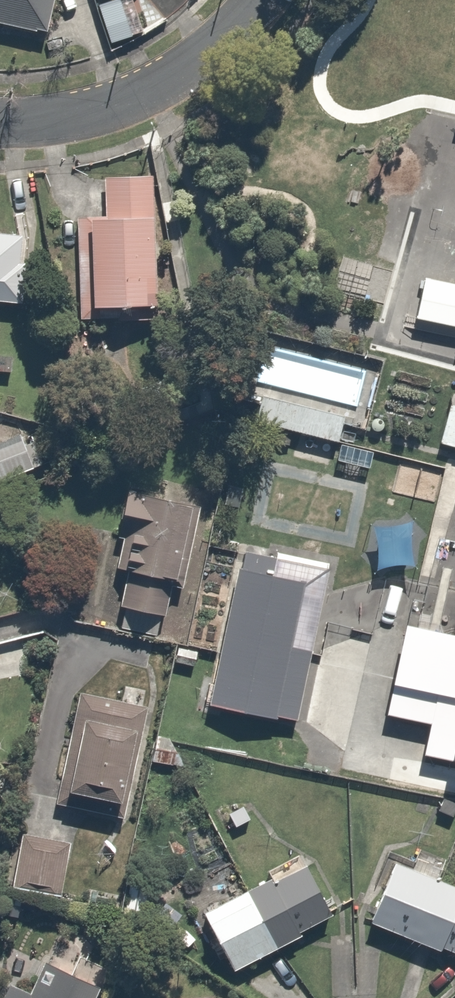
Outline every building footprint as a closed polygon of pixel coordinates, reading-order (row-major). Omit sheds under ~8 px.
[(44,37),(52,0),(0,0),(0,28),(44,37)] [(75,256),(91,256),(90,309),(110,309),(110,327),(154,327),(155,175),(108,175),(108,217),(75,216),(75,256)] [(19,305),(25,242),(0,239),(0,303),(19,305)] [(353,421),(265,403),(259,432),(347,450),(353,421)] [(0,442),(0,483),(40,469),(28,433),(0,442)] [(206,510),(128,490),(116,539),(130,543),(115,604),(158,615),(167,579),(187,584),(206,510)] [(333,577),(241,558),(209,711),(301,730),(333,577)] [(414,632),(395,721),(431,729),(424,763),(454,770),(454,641),(414,632)] [(126,810),(145,711),(72,697),(67,727),(83,731),(70,799),(126,810)] [(70,840),(24,833),(16,886),(61,893),(70,840)] [(394,862),(366,923),(454,964),(454,890),(394,862)] [(305,863),(203,916),(231,971),(333,919),(305,863)] [(101,987),(44,962),(32,989),(11,979),(3,997),(95,997),(101,987)]
